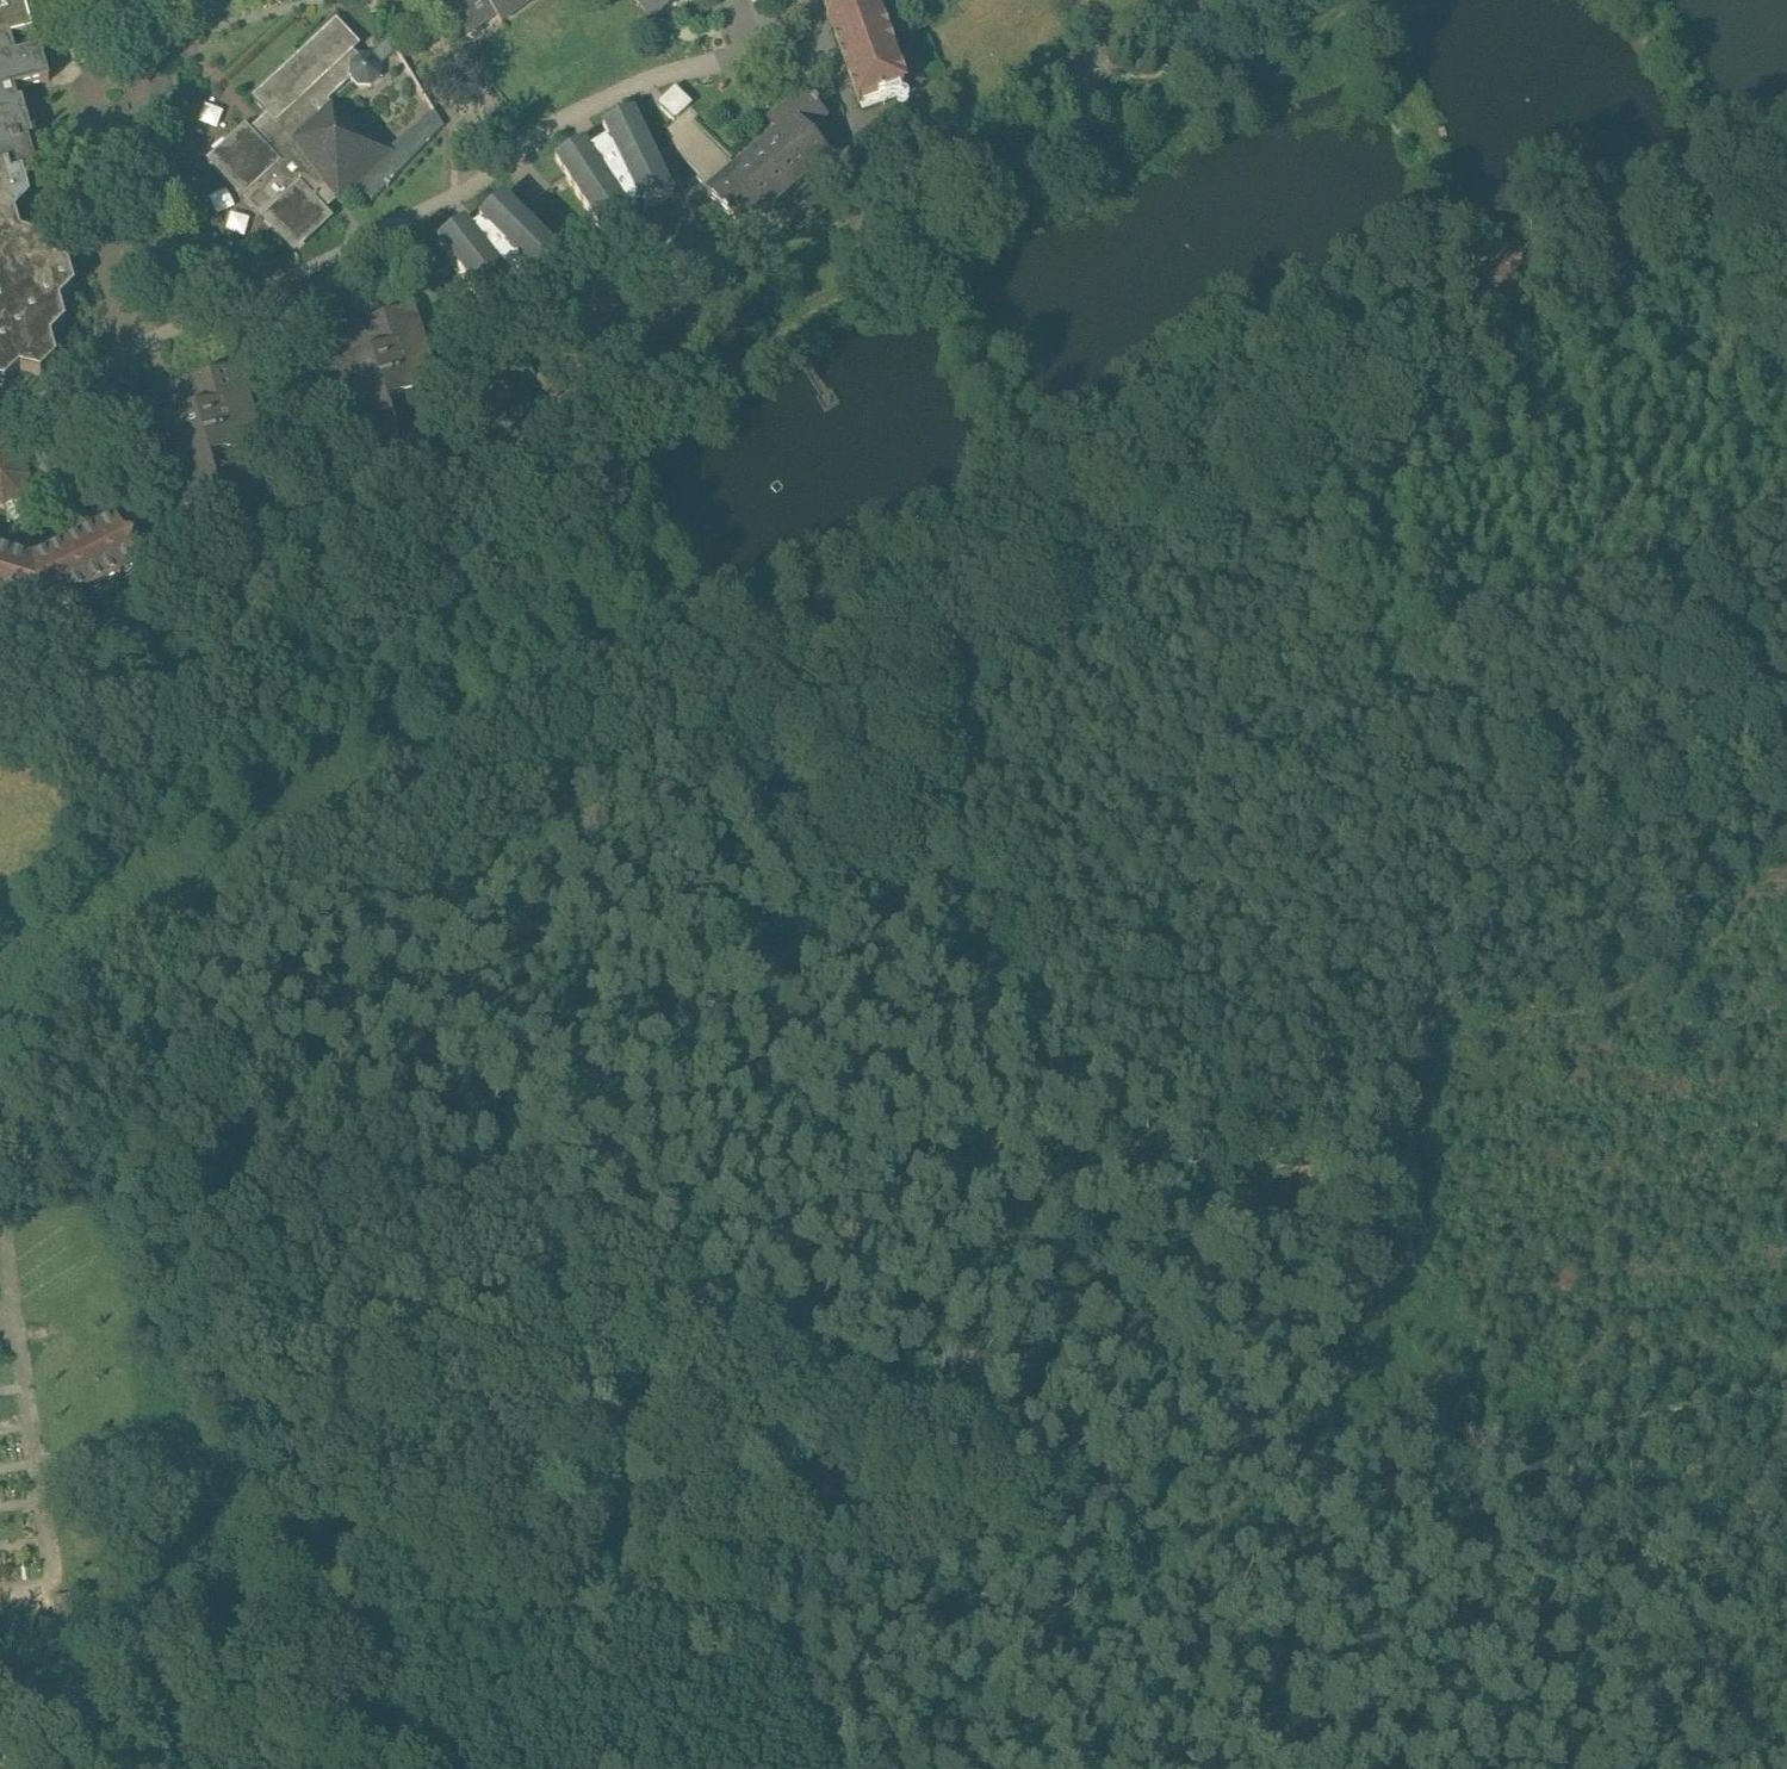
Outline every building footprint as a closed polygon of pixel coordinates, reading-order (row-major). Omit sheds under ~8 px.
[(0,45),(0,175),(7,173),(11,184),(14,183),(24,180),(34,177),(35,177),(38,176),(31,153),(28,154),(25,145),(30,143),(30,141),(28,141),(19,110),(21,109),(20,107),(18,107),(14,91),(21,89),(22,92),(49,84),(41,55),(61,49),(59,41),(56,32),(51,33),(42,0),(23,0),(34,38),(11,44),(10,42),(0,45)] [(10,42),(11,44),(34,38),(23,0),(0,0),(0,45),(10,42)] [(466,29),(469,33),(495,14),(501,22),(503,21),(532,0),(445,0),(466,29)] [(641,1),(640,2),(653,20),(654,19),(680,0),(641,0),(641,1)] [(823,4),(858,105),(904,89),(903,87),(902,87),(897,73),(898,73),(897,70),(896,70),(892,58),(893,58),(892,55),(887,57),(882,43),(887,41),(886,38),(881,40),(876,26),(881,24),(880,21),(875,23),(871,11),(876,10),(875,7),(870,9),(867,0),(821,0),(823,4)] [(336,28),(257,103),(271,118),(262,127),(253,134),(249,130),(215,162),(245,194),(241,198),(243,200),(244,199),(262,219),(261,219),(263,221),(268,217),(295,247),(329,215),(321,206),(334,195),(292,141),(331,104),(328,101),(351,80),(348,77),(349,63),(357,55),(354,51),(356,49),(353,46),(336,28)] [(372,55),(359,54),(357,55),(349,63),(348,77),(351,80),(358,87),(371,87),(381,78),(382,64),(397,50),(390,38),(372,55)] [(676,88),(659,104),(676,121),(693,105),(676,88)] [(784,132),(738,172),(736,170),(711,195),(708,198),(709,199),(711,198),(740,232),(738,233),(739,234),(764,213),(765,215),(829,161),(807,136),(826,120),(817,109),(818,108),(814,103),(812,104),(803,94),(778,116),(774,119),(784,132)] [(387,151),(332,103),(331,104),(292,141),(334,195),(339,201),(341,199),(340,198),(354,185),(372,202),(444,128),(439,120),(435,112),(387,151)] [(610,141),(642,208),(644,212),(673,199),(633,113),(603,127),(610,141)] [(642,208),(610,141),(598,148),(589,154),(629,216),(642,208)] [(629,216),(589,154),(584,144),(556,161),(607,243),(635,224),(629,216)] [(6,391),(21,375),(41,381),(57,364),(52,343),(66,328),(61,307),(75,292),(69,269),(48,264),(42,244),(22,238),(16,220),(31,204),(24,180),(14,183),(11,184),(7,173),(0,175),(0,389),(6,391)] [(479,223),(483,228),(534,281),(545,292),(569,269),(503,201),(479,223)] [(522,303),(516,295),(472,236),(465,226),(438,246),(496,323),(522,303)] [(516,295),(534,281),(483,228),(476,233),(472,236),(516,295)] [(414,309),(344,332),(353,361),(335,367),(336,369),(339,368),(366,452),(363,453),(364,455),(400,443),(386,404),(412,395),(416,406),(443,397),(443,395),(440,396),(412,312),(415,311),(414,309)] [(241,366),(169,387),(178,416),(159,421),(160,423),(163,422),(187,507),(184,508),(185,510),(221,500),(209,460),(235,453),(238,464),(266,456),(266,454),(263,455),(239,370),(241,369),(241,366)] [(0,455),(0,510),(4,512),(23,501),(29,481),(19,461),(0,455)] [(0,561),(0,612),(15,617),(15,618),(17,619),(18,618),(35,623),(37,616),(48,620),(57,615),(59,619),(62,618),(70,620),(73,612),(76,610),(74,606),(87,599),(88,600),(90,598),(119,582),(120,583),(122,582),(121,581),(137,572),(129,555),(131,547),(123,545),(114,528),(98,537),(98,536),(95,537),(96,538),(66,554),(66,553),(63,554),(64,555),(34,571),(0,561)]
